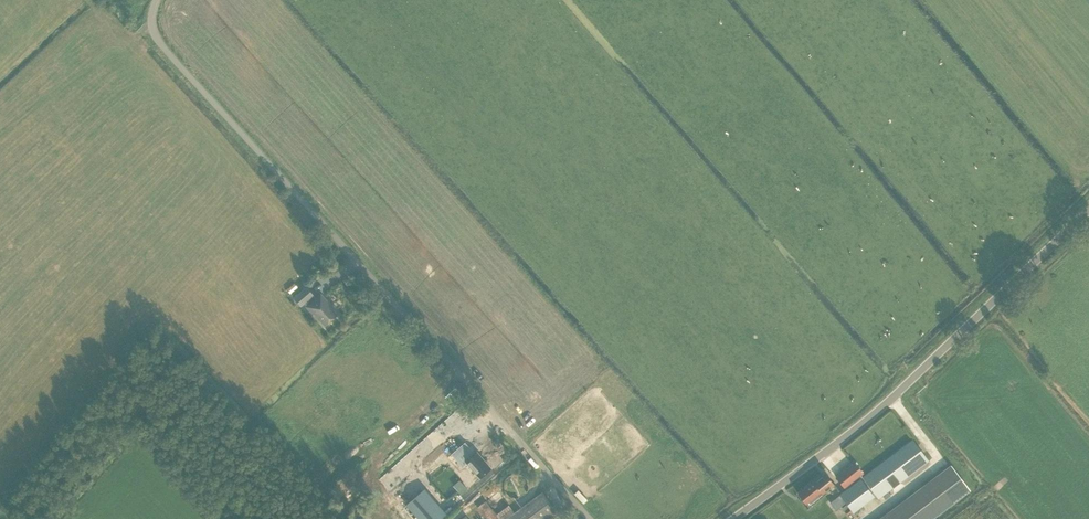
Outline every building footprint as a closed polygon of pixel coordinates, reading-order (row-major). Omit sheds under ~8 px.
[(316,298),(313,295),(307,287),(294,298),(301,306),(305,303),(307,305),(306,306),(312,313),(314,312),(325,325),(337,315),(329,306),(330,305),(320,294),(316,298)] [(475,422),(468,428),(473,433),(479,428),(475,422)] [(468,444),(474,433),(466,429),(460,439),(468,444)] [(912,440),(863,478),(878,498),(928,460),(912,440)] [(465,443),(451,454),(462,466),(467,462),(480,477),(490,468),(476,452),(474,454),(465,443)] [(863,473),(854,461),(835,476),(844,488),(863,473)] [(951,465),(880,518),(931,518),(969,490),(951,465)] [(824,472),(798,494),(806,503),(808,502),(810,504),(821,495),(834,485),(826,475),(824,472)] [(853,513),(874,496),(860,478),(839,494),(853,513)] [(407,505),(420,518),(439,518),(445,514),(424,490),(407,505)] [(557,512),(543,492),(542,491),(513,512),(507,504),(495,513),(486,501),(484,502),(478,506),(488,518),(547,518),(557,512)]
